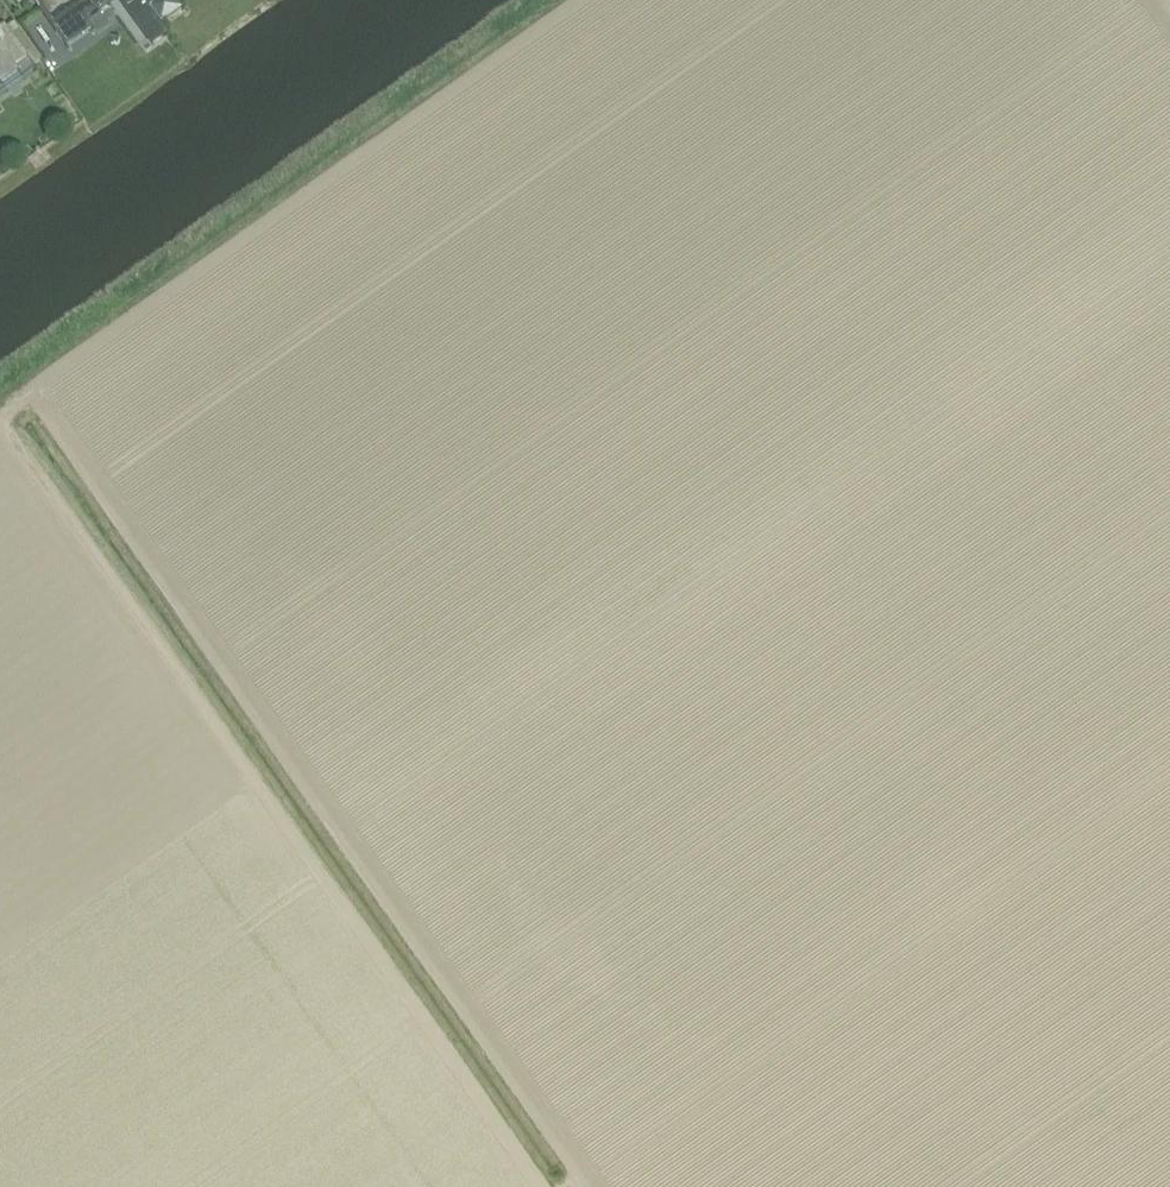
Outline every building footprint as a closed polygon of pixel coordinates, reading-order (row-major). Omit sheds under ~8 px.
[(113,0),(33,0),(51,26),(86,2),(94,13),(113,0)] [(26,56),(4,25),(0,28),(0,74),(26,56)]
